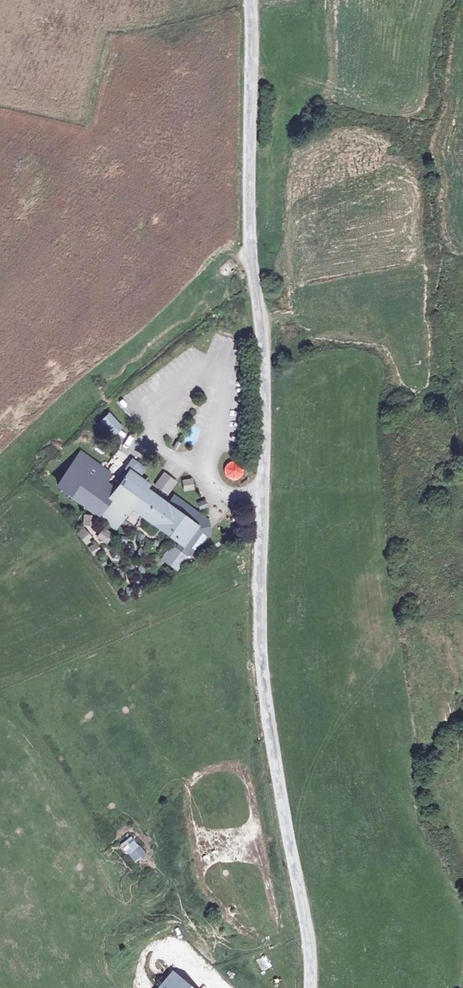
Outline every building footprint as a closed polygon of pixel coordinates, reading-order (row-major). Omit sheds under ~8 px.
[(109,432),(114,426),(101,412),(96,417),(109,432)] [(190,425),(183,442),(193,446),(201,429),(190,425)] [(116,527),(133,507),(180,545),(176,551),(173,548),(162,562),(173,571),(184,557),(186,559),(198,555),(209,540),(209,532),(211,528),(176,500),(170,507),(148,489),(150,486),(143,479),(149,471),(142,465),(135,474),(132,471),(116,492),(107,485),(113,477),(113,471),(86,449),(60,481),(116,527)] [(232,483),(244,474),(235,460),(223,469),(232,483)] [(180,484),(169,475),(159,487),(171,496),(180,484)] [(183,491),(194,490),(192,478),(182,480),(183,491)] [(145,858),(130,843),(121,853),(136,867),(145,858)] [(261,970),(270,967),(266,955),(257,958),(261,970)]
